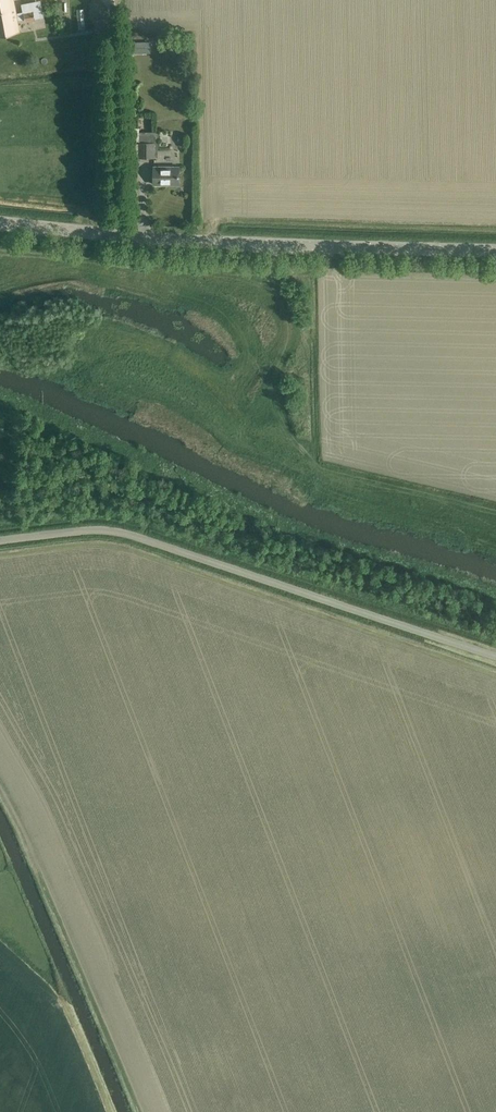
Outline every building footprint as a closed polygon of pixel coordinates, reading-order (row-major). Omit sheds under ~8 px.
[(19,20),(26,19),(27,21),(36,20),(34,11),(18,15),(15,0),(0,0),(0,35),(21,31),(19,20)] [(151,42),(136,43),(136,54),(151,54),(151,42)] [(155,158),(155,156),(158,156),(158,132),(140,132),(140,128),(135,128),(135,141),(140,141),(140,145),(139,145),(139,158),(155,158)] [(180,184),(180,173),(180,166),(165,166),(154,166),(154,184),(180,184)]
